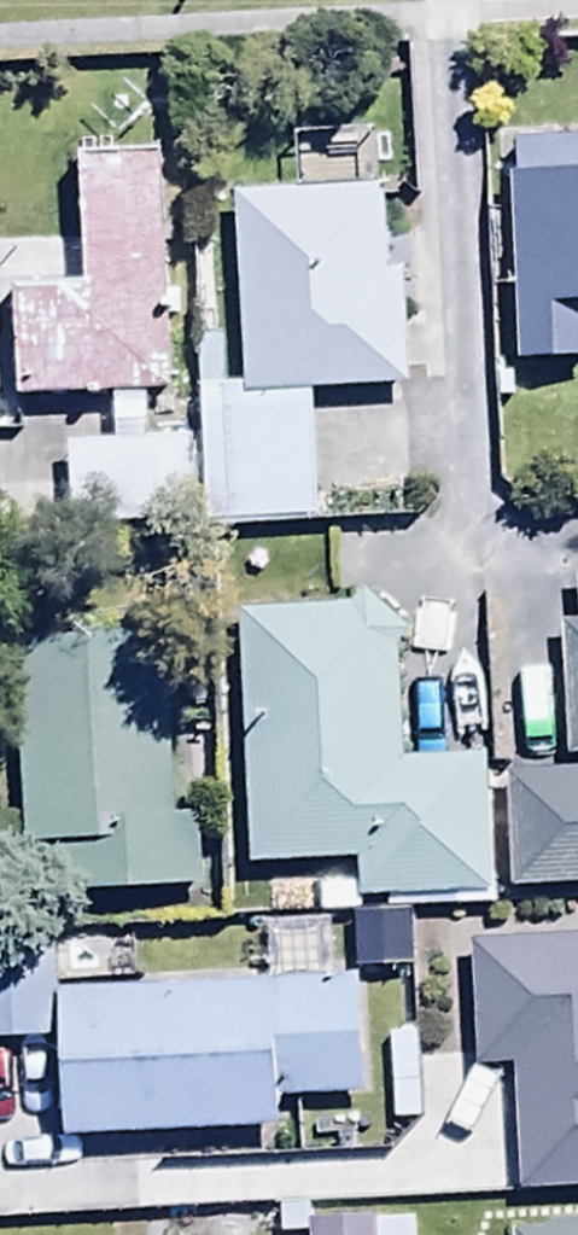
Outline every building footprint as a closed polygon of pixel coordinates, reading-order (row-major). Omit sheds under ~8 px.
[(15,301),(19,408),(177,403),(170,161),(81,164),(85,299),(15,301)] [(512,185),(522,380),(577,377),(577,360),(576,326),(577,326),(577,182),(512,185)] [(239,395),(197,396),(200,537),(314,535),(311,403),(401,401),(398,282),(386,282),(384,200),(234,203),(239,395)] [(189,454),(65,457),(67,523),(191,520),(189,454)] [(572,584),(574,632),(558,632),(566,770),(574,769),(574,775),(507,779),(513,899),(577,896),(577,584),(572,584)] [(359,616),(238,620),(248,880),(353,876),(354,907),(484,903),(479,770),(406,773),(402,657),(410,648),(368,607),(359,616)] [(161,643),(16,649),(25,853),(54,852),(56,900),(188,894),(185,830),(169,831),(161,643)] [(0,947),(0,1047),(43,1047),(43,947),(0,947)] [(467,948),(468,1084),(520,1084),(521,1198),(577,1197),(577,947),(467,948)] [(361,992),(51,999),(55,1144),(279,1138),(278,1103),(364,1100),(361,992)]
